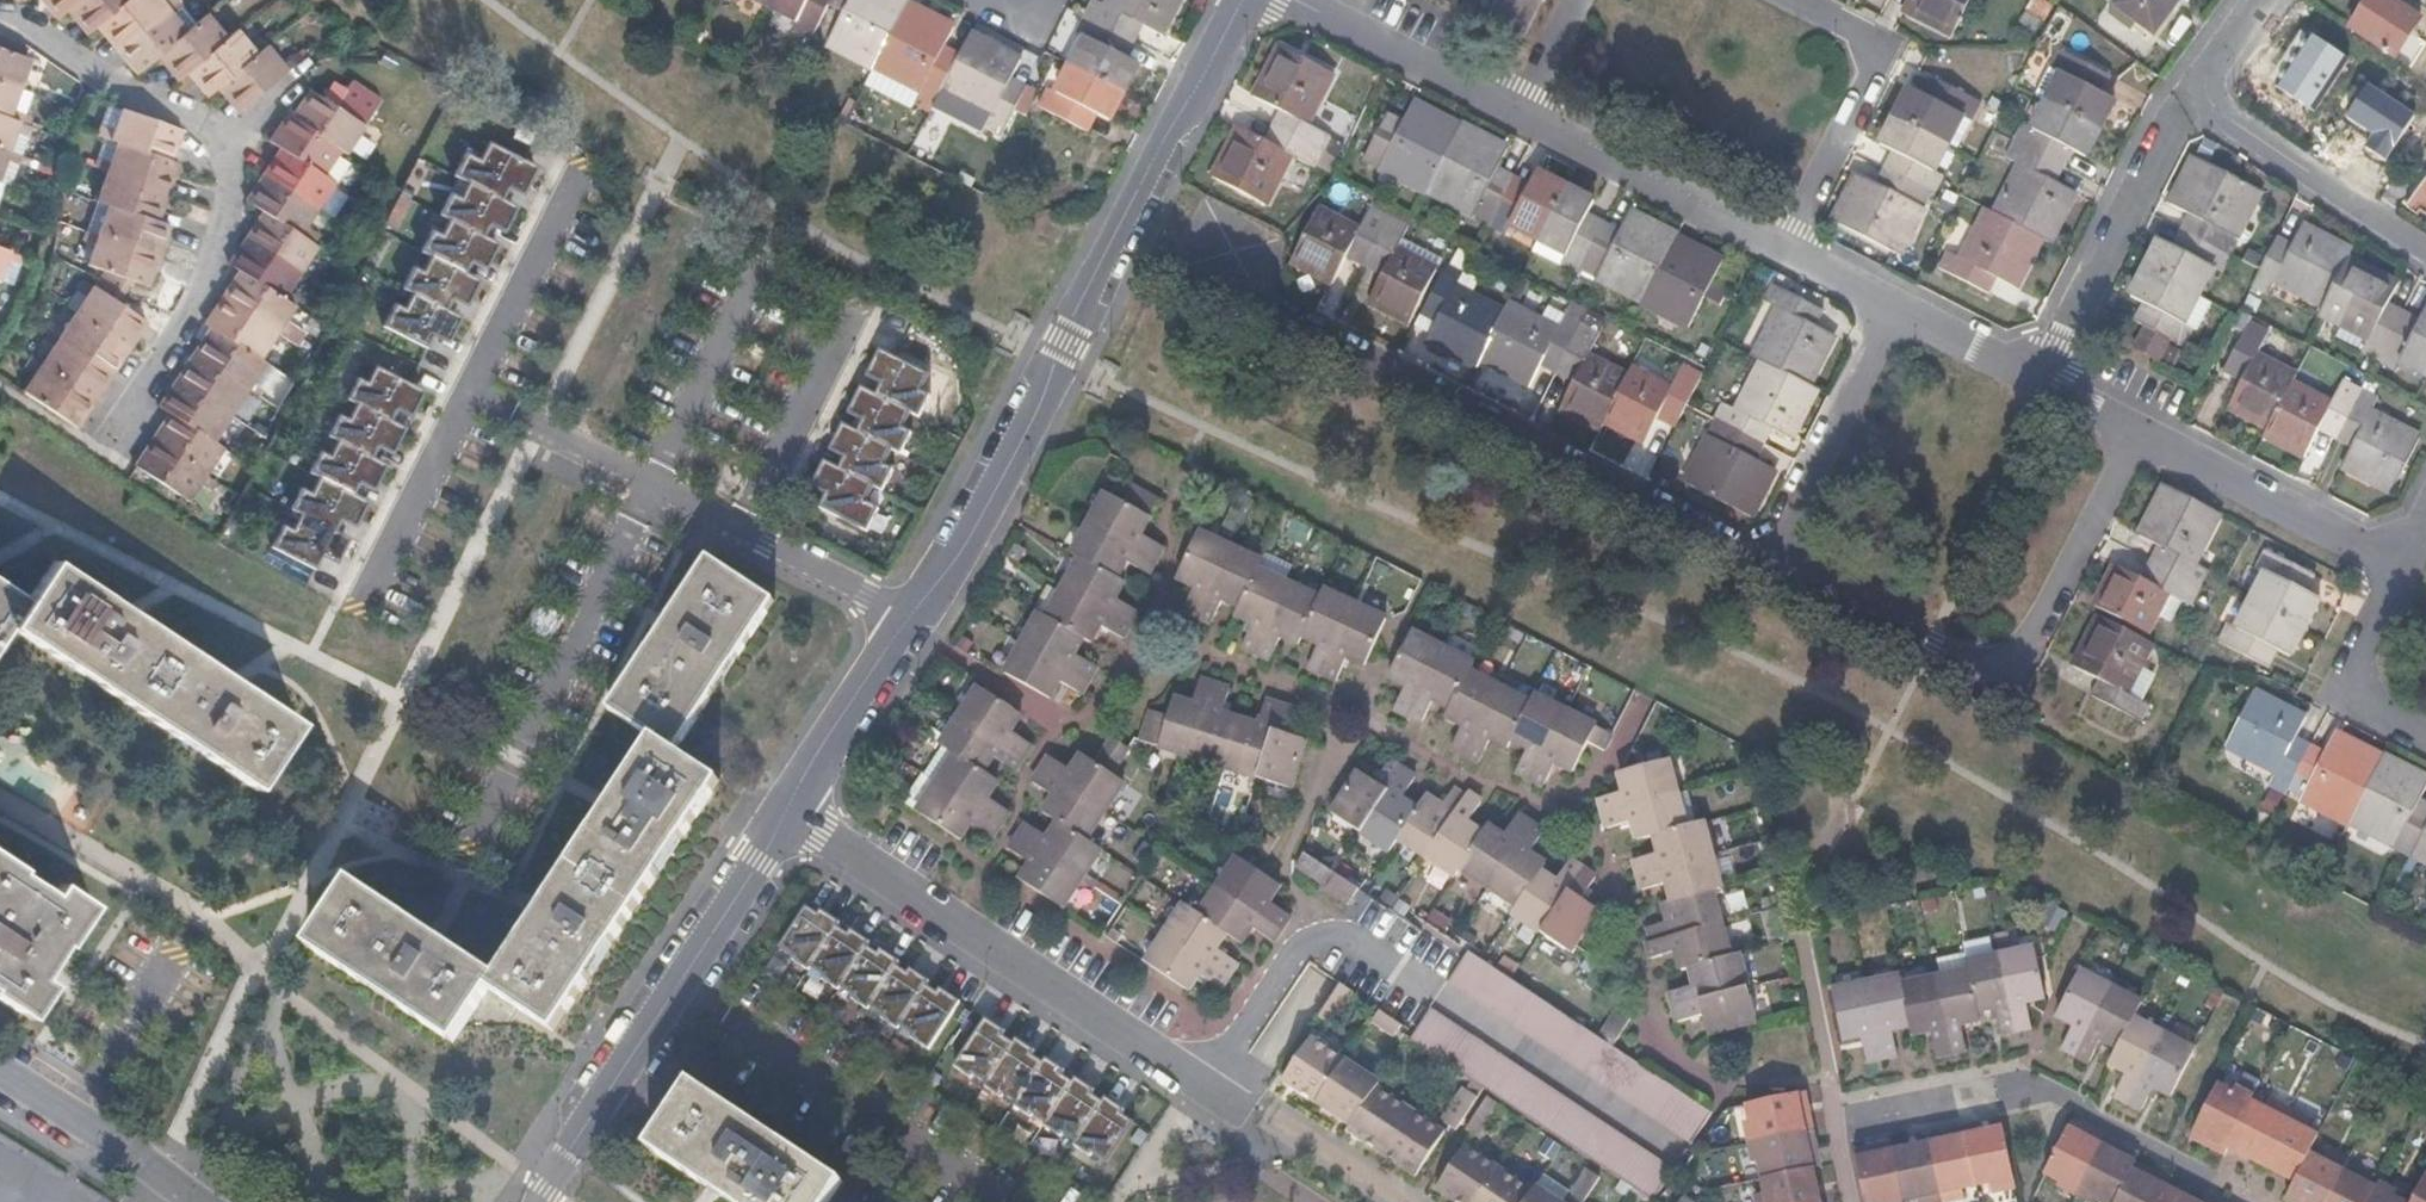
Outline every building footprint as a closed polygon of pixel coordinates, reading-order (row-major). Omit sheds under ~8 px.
[(58,12),(65,6),(72,0),(47,0),(58,12)] [(95,21),(121,0),(72,0),(65,6),(87,28),(95,21)] [(116,45),(170,0),(121,0),(95,21),(116,45)] [(156,52),(187,27),(172,9),(182,1),(182,0),(170,0),(116,45),(136,69),(156,52)] [(772,8),(777,0),(755,0),(772,8)] [(830,8),(834,0),(777,0),(772,8),(800,21),(794,33),(812,42),(830,8)] [(876,69),(910,2),(905,0),(834,0),(830,8),(845,16),(830,45),(876,69)] [(1085,17),(1137,43),(1145,27),(1163,36),(1181,0),(1112,0),(1108,7),(1095,0),(1094,0),(1085,17)] [(1468,9),(1520,36),(1538,0),(1472,0),(1468,9)] [(1905,9),(1951,32),(1967,0),(1909,0),(1905,9)] [(2181,0),(2121,0),(2117,4),(2155,34),(2181,0)] [(2396,57),(2407,41),(2413,33),(2423,18),(2397,0),(2373,0),(2352,28),(2396,57)] [(172,9),(187,27),(197,18),(182,1),(172,9)] [(919,103),(934,111),(945,89),(961,57),(945,49),(956,26),(910,2),(876,69),(922,93),(919,103)] [(177,75),(184,69),(236,25),(231,19),(223,27),(207,10),(197,18),(187,27),(156,52),(177,75)] [(1128,60),(1137,43),(1085,17),(1077,34),(1087,39),(1073,66),(1125,93),(1139,66),(1128,60)] [(207,92),(217,84),(266,42),(259,34),(251,41),(236,25),(184,69),(207,92)] [(2421,38),(2413,33),(2407,41),(2416,46),(2421,38)] [(972,35),(961,57),(945,89),(993,115),(985,130),(1001,139),(1026,88),(1010,81),(1020,59),(972,35)] [(217,84),(237,106),(296,57),(291,53),(284,60),(266,42),(217,84)] [(17,84),(29,88),(34,78),(20,72),(28,54),(0,43),(0,77),(17,84)] [(1281,111),(1273,127),(1324,152),(1331,137),(1307,124),(1332,76),(1283,49),(1257,99),(1281,111)] [(2055,70),(2040,100),(2092,126),(2106,97),(2094,92),(2104,73),(2054,49),(2046,66),(2055,70)] [(1111,121),(1125,93),(1073,66),(1059,95),(1050,90),(1041,107),(1090,134),(1098,116),(1111,121)] [(2046,66),(2031,96),(2040,100),(2055,70),(2046,66)] [(2263,104),(2281,80),(2269,70),(2250,94),(2263,104)] [(0,77),(0,111),(18,117),(21,109),(9,105),(17,84),(0,77)] [(1910,89),(1895,119),(1947,147),(1962,118),(1970,122),(1978,106),(1930,79),(1921,96),(1910,89)] [(309,88),(292,113),(349,149),(362,129),(370,135),(382,116),(358,102),(352,113),(309,88)] [(2017,123),(2007,141),(2057,167),(2066,148),(2078,154),(2092,126),(2040,100),(2026,127),(2017,123)] [(101,122),(98,131),(119,138),(171,157),(182,126),(120,102),(112,126),(101,122)] [(1429,192),(1430,189),(1462,127),(1414,102),(1405,120),(1391,113),(1367,162),(1429,192)] [(279,121),(270,134),(284,144),(326,172),(338,152),(349,160),(355,153),(349,149),(292,113),(287,110),(279,121)] [(9,146),(15,127),(28,131),(32,122),(18,117),(0,111),(0,143),(9,146)] [(1893,154),(1884,171),(1930,194),(1935,197),(1944,179),(1934,173),(1947,147),(1895,119),(1881,148),(1893,154)] [(1464,125),(1462,127),(1430,189),(1477,212),(1476,215),(1491,222),(1495,215),(1516,176),(1500,168),(1506,154),(1510,146),(1464,125)] [(1316,168),(1324,152),(1273,127),(1266,141),(1242,129),(1218,177),(1269,203),(1292,156),(1316,168)] [(179,159),(171,157),(119,138),(110,158),(99,153),(96,162),(109,167),(168,190),(179,159)] [(2022,169),(1997,216),(2043,239),(2050,243),(2075,197),(2049,183),(2057,167),(2007,141),(1999,157),(2022,169)] [(21,151),(9,146),(0,143),(0,167),(5,154),(18,159),(21,151)] [(266,170),(323,207),(332,212),(336,205),(328,199),(340,182),(326,172),(284,144),(266,170)] [(388,331),(424,350),(431,337),(447,346),(457,325),(444,317),(452,302),(466,310),(477,288),(463,282),(471,266),(481,272),(492,253),(480,244),(487,230),(499,236),(509,215),(499,211),(506,195),(522,201),(533,173),(488,150),(479,168),(467,164),(455,184),(467,192),(457,207),(449,205),(440,221),(448,227),(439,241),(432,237),(421,256),(432,265),(422,283),(414,278),(404,295),(414,302),(404,321),(393,317),(388,331)] [(2189,216),(2180,233),(2227,258),(2260,194),(2193,161),(2170,206),(2177,210),(2189,216)] [(88,183),(84,192),(97,197),(158,219),(168,190),(109,167),(99,188),(88,183)] [(249,195),(267,207),(314,239),(318,233),(309,226),(323,207),(266,170),(249,195)] [(1507,234),(1536,248),(1569,185),(1540,171),(1533,184),(1516,176),(1495,215),(1513,224),(1507,234)] [(1899,255),(1930,194),(1884,171),(1877,185),(1865,178),(1858,174),(1835,223),(1899,255)] [(2409,208),(2425,220),(2425,184),(2409,208)] [(1594,198),(1569,185),(1536,248),(1564,262),(1568,253),(1587,262),(1607,222),(1588,214),(1594,198)] [(169,223),(158,219),(97,197),(95,203),(106,206),(99,230),(159,251),(169,223)] [(267,207),(249,233),(304,271),(314,278),(319,270),(309,262),(321,243),(314,239),(267,207)] [(1347,257),(1365,267),(1391,216),(1373,207),(1360,230),(1322,211),(1296,262),(1334,282),(1347,257)] [(1607,222),(1587,262),(1584,268),(1645,302),(1678,237),(1680,234),(1632,209),(1629,215),(1623,228),(1607,222)] [(2019,288),(2043,239),(1997,216),(1990,212),(1964,261),(1950,254),(1942,269),(1991,296),(2000,279),(2019,288)] [(1411,226),(1391,216),(1365,267),(1385,277),(1372,301),(1411,320),(1437,270),(1399,251),(1411,226)] [(148,279),(159,251),(99,230),(89,259),(109,266),(103,277),(116,283),(123,271),(148,279)] [(2324,310),(2346,266),(2351,257),(2301,232),(2293,248),(2276,240),(2260,274),(2252,290),(2267,298),(2274,284),(2324,310)] [(231,259),(243,267),(298,305),(302,299),(290,291),(304,271),(249,233),(231,259)] [(2230,259),(2227,258),(2180,233),(2171,251),(2160,244),(2147,272),(2198,299),(2213,272),(2222,276),(2230,259)] [(1723,260),(1678,237),(1645,302),(1690,325),(1706,295),(1723,304),(1730,288),(1714,279),(1723,260)] [(20,252),(0,245),(0,276),(7,256),(17,259),(20,252)] [(1431,342),(1480,366),(1484,358),(1507,312),(1459,286),(1465,275),(1447,265),(1423,315),(1439,323),(1431,342)] [(2346,266),(2324,310),(2320,319),(2367,343),(2360,356),(2380,366),(2404,317),(2386,308),(2395,290),(2346,266)] [(243,267),(224,293),(290,340),(295,332),(284,324),(298,305),(243,267)] [(2141,307),(2132,324),(2146,331),(2170,343),(2183,350),(2193,332),(2183,326),(2198,299),(2147,272),(2131,301),(2141,307)] [(111,292),(116,283),(103,277),(99,283),(95,280),(75,308),(130,344),(147,318),(111,292)] [(1781,306),(1757,356),(1765,360),(1812,384),(1837,335),(1819,325),(1827,307),(1777,282),(1768,300),(1781,306)] [(206,318),(212,322),(261,357),(275,338),(285,346),(290,340),(224,293),(206,318)] [(1511,304),(1507,312),(1484,358),(1533,383),(1541,366),(1557,374),(1583,322),(1567,314),(1559,329),(1511,304)] [(111,372),(130,344),(75,308),(63,327),(52,320),(47,328),(111,372)] [(2425,379),(2425,314),(2420,325),(2404,317),(2380,366),(2396,374),(2400,366),(2425,379)] [(212,322),(195,350),(249,388),(260,395),(266,386),(255,378),(267,361),(261,357),(212,322)] [(1564,408),(1604,429),(1609,421),(1631,377),(1589,356),(1602,332),(1583,322),(1557,374),(1577,384),(1564,408)] [(2270,433),(2292,389),(2296,380),(2256,358),(2268,336),(2249,326),(2222,376),(2242,387),(2229,412),(2270,433)] [(41,360),(95,397),(111,372),(47,328),(42,334),(53,342),(41,360)] [(2137,350),(2161,363),(2170,343),(2146,331),(2137,350)] [(178,375),(233,413),(243,419),(248,412),(238,405),(249,388),(195,350),(178,375)] [(95,397),(41,360),(31,352),(26,359),(36,366),(23,386),(78,422),(95,397)] [(929,384),(879,356),(866,380),(883,391),(878,402),(864,394),(852,419),(865,427),(859,440),(845,434),(833,455),(848,462),(841,476),(827,469),(815,494),(830,501),(824,513),(868,534),(875,518),(862,511),(872,493),(880,496),(888,479),(880,476),(891,457),(898,462),(908,440),(901,435),(909,420),(917,422),(927,404),(919,400),(929,384)] [(1821,389),(1812,384),(1765,360),(1740,409),(1726,402),(1717,420),(1721,422),(1767,445),(1776,428),(1796,438),(1821,389)] [(1675,387),(1635,368),(1631,377),(1609,421),(1647,441),(1659,415),(1680,425),(1690,406),(1706,376),(1685,366),(1675,387)] [(282,535),(272,556),(309,575),(318,560),(333,566),(344,547),(331,537),(340,522),(352,528),(364,506),(349,499),(357,485),(370,492),(383,471),(369,463),(377,447),(391,455),(401,436),(384,426),(392,411),(410,417),(419,399),(375,374),(366,389),(358,386),(347,404),(358,409),(348,426),(338,422),(329,442),(336,448),(327,466),(315,460),(311,480),(319,485),(307,503),(298,499),(288,515),(298,522),(290,540),(282,535)] [(220,431),(233,413),(178,375),(161,400),(170,407),(226,445),(231,438),(220,431)] [(2331,409),(2292,389),(2270,433),(2266,440),(2302,459),(2316,434),(2340,447),(2365,396),(2343,384),(2331,409)] [(2378,402),(2365,396),(2340,447),(2352,453),(2343,470),(2391,494),(2417,442),(2370,418),(2378,402)] [(170,407),(152,434),(207,473),(222,453),(233,461),(239,453),(226,445),(170,407)] [(1760,459),(1767,445),(1721,422),(1691,480),(1757,514),(1780,469),(1760,459)] [(213,488),(218,481),(207,473),(152,434),(135,460),(191,498),(203,481),(213,488)] [(2158,542),(2149,557),(2199,582),(2208,567),(2193,559),(2219,510),(2166,482),(2140,532),(2158,542)] [(1154,516),(1108,489),(1091,519),(1158,557),(1165,543),(1145,532),(1154,516)] [(1075,550),(1085,556),(1121,575),(1129,559),(1151,571),(1158,557),(1091,519),(1075,550)] [(1194,607),(1227,537),(1196,521),(1175,567),(1190,576),(1179,599),(1194,607)] [(2263,570),(2249,597),(2301,624),(2315,597),(2303,591),(2312,572),(2262,547),(2253,565),(2263,570)] [(1130,580),(1121,575),(1085,556),(1069,584),(1136,620),(1143,607),(1122,595),(1130,580)] [(2189,602),(2199,582),(2149,557),(2138,576),(2113,563),(2094,601),(2143,627),(2164,589),(2189,602)] [(28,596),(0,577),(0,638),(10,623),(257,784),(297,721),(235,679),(129,609),(53,559),(28,596)] [(308,944),(454,1041),(490,989),(554,1031),(716,782),(672,754),(771,602),(706,559),(608,709),(653,740),(610,806),(540,911),(496,979),(434,938),(349,881),(308,944)] [(1254,561),(1230,606),(1246,614),(1234,636),(1249,644),(1282,575),(1254,561)] [(1296,630),(1315,592),(1282,575),(1249,644),(1262,651),(1275,627),(1292,636),(1296,630)] [(1315,592),(1296,630),(1312,636),(1301,662),(1317,669),(1328,648),(1350,599),(1319,583),(1315,592)] [(1052,615),(1085,633),(1096,640),(1104,623),(1129,635),(1136,620),(1069,584),(1052,615)] [(2287,652),(2301,624),(2249,597),(2235,626),(2224,620),(2216,638),(2267,662),(2275,645),(2287,652)] [(1350,599),(1328,648),(1317,669),(1330,676),(1342,651),(1359,659),(1382,614),(1350,599)] [(542,643),(559,616),(540,604),(523,629),(542,643)] [(1076,650),(1085,633),(1052,615),(1041,608),(1023,640),(1090,677),(1098,662),(1076,650)] [(2125,689),(2150,640),(2097,613),(2071,662),(2097,676),(2089,691),(2139,718),(2147,701),(2125,689)] [(1409,717),(1444,645),(1413,629),(1390,676),(1405,684),(1393,709),(1409,717)] [(1090,677),(1023,640),(1007,669),(1051,693),(1059,679),(1081,692),(1090,677)] [(1450,707),(1469,669),(1473,660),(1444,645),(1409,717),(1421,722),(1433,699),(1450,707)] [(1500,685),(1469,669),(1450,707),(1446,714),(1464,723),(1452,745),(1467,753),(1500,685)] [(1181,699),(1165,747),(1199,758),(1222,685),(1205,678),(1197,704),(1181,699)] [(1222,685),(1199,758),(1230,768),(1245,721),(1228,714),(1236,689),(1222,685)] [(1493,738),(1509,746),(1513,739),(1532,700),(1500,685),(1467,753),(1482,760),(1493,738)] [(962,718),(1027,762),(1036,747),(1015,732),(1025,716),(983,687),(962,718)] [(2265,783),(2282,791),(2298,759),(2307,742),(2290,734),(2300,714),(2288,708),(2253,690),(2225,742),(2273,767),(2265,783)] [(1567,707),(1536,692),(1532,700),(1513,739),(1529,746),(1517,770),(1531,777),(1567,707)] [(1245,721),(1230,768),(1263,779),(1287,706),(1270,701),(1262,726),(1245,721)] [(1287,706),(1263,779),(1294,789),(1310,742),(1294,737),(1302,711),(1287,706)] [(1567,707),(1531,777),(1545,784),(1556,762),(1572,770),(1597,722),(1567,707)] [(944,746),(957,755),(987,774),(997,759),(1019,773),(1027,762),(962,718),(944,746)] [(2323,750),(2307,742),(2298,759),(2314,767),(2300,796),(2347,819),(2378,755),(2332,731),(2323,750)] [(1365,754),(1336,797),(1366,816),(1408,751),(1396,743),(1382,765),(1365,754)] [(1395,834),(1399,828),(1423,792),(1408,783),(1421,760),(1408,751),(1366,816),(1395,834)] [(2378,755),(2347,819),(2393,843),(2392,846),(2409,854),(2425,819),(2425,801),(2418,797),(2423,785),(2425,779),(2425,777),(2379,752),(2378,755)] [(989,799),(999,782),(987,774),(957,755),(938,784),(1001,826),(1009,812),(989,799)] [(1073,772),(1054,759),(1044,773),(1107,815),(1126,784),(1085,755),(1073,772)] [(1625,791),(1603,795),(1606,812),(1680,797),(1673,762),(1621,773),(1625,791)] [(1046,814),(1060,824),(1089,844),(1107,815),(1044,773),(1036,786),(1056,800),(1046,814)] [(1399,828),(1429,848),(1470,785),(1456,776),(1443,796),(1427,785),(1423,792),(1399,828)] [(1001,826),(938,784),(919,813),(962,841),(973,824),(994,837),(1001,826)] [(1429,848),(1459,868),(1466,858),(1487,826),(1470,814),(1483,794),(1470,785),(1429,848)] [(1655,836),(1680,801),(1680,797),(1606,812),(1608,826),(1632,822),(1635,839),(1655,836)] [(1655,836),(1656,836),(1685,830),(1680,801),(1655,836)] [(1493,816),(1487,826),(1466,858),(1494,878),(1536,814),(1521,806),(1510,826),(1493,816)] [(1523,897),(1541,869),(1551,854),(1537,845),(1550,823),(1536,814),(1494,878),(1523,897)] [(2409,854),(2425,863),(2425,862),(2425,819),(2409,854)] [(1085,881),(1103,852),(1089,844),(1060,824),(1050,840),(1029,825),(1020,838),(1085,881)] [(1705,826),(1685,830),(1656,836),(1659,854),(1634,859),(1637,874),(1712,859),(1705,826)] [(1085,881),(1020,838),(1012,851),(1034,865),(1023,881),(1066,910),(1085,881)] [(66,945),(93,905),(57,881),(51,889),(21,870),(22,868),(0,853),(0,996),(29,1015),(50,984),(40,978),(63,943),(66,945)] [(1355,915),(1366,901),(1305,855),(1295,869),(1355,915)] [(1541,869),(1523,897),(1514,912),(1542,931),(1583,868),(1571,859),(1558,880),(1541,869)] [(1668,906),(1700,900),(1719,896),(1712,859),(1637,874),(1640,890),(1665,885),(1668,906)] [(1288,888),(1244,860),(1223,893),(1287,935),(1297,921),(1276,906),(1288,888)] [(1583,868),(1542,931),(1570,951),(1598,908),(1583,899),(1597,877),(1583,868)] [(1223,893),(1205,920),(1233,938),(1248,947),(1258,932),(1279,946),(1287,935),(1223,893)] [(1700,900),(1668,906),(1648,910),(1651,928),(1628,931),(1631,947),(1706,933),(1700,900)] [(1233,938),(1205,920),(1189,909),(1170,939),(1234,982),(1242,969),(1222,956),(1233,938)] [(818,927),(805,916),(785,955),(801,963),(794,974),(805,984),(812,978),(822,982),(818,992),(833,1005),(840,994),(854,1000),(848,1010),(864,1024),(871,1014),(886,1023),(881,1031),(896,1040),(901,1033),(921,1042),(915,1049),(930,1058),(960,1010),(944,997),(936,1005),(921,996),(928,984),(911,976),(906,982),(893,975),(896,964),(884,958),(877,966),(862,958),(866,949),(852,942),(848,949),(837,938),(840,932),(827,920),(818,927)] [(1658,958),(1662,976),(1682,972),(1711,966),(1706,933),(1631,947),(1633,961),(1658,958)] [(1234,982),(1170,939),(1152,966),(1194,996),(1206,979),(1226,993),(1234,982)] [(2007,961),(2020,1035),(2037,1031),(2032,1007),(2052,1003),(2043,954),(2007,961)] [(2007,961),(1972,967),(1973,973),(1982,1018),(2002,1013),(2006,1037),(2020,1035),(2007,961)] [(1736,995),(1731,962),(1711,966),(1682,972),(1685,990),(1659,996),(1663,1011),(1736,995)] [(1494,1007),(1513,977),(1500,967),(1480,998),(1494,1007)] [(1317,1019),(1336,1027),(1351,987),(1304,969),(1298,985),(1326,996),(1317,1019)] [(1963,1025),(1982,1021),(1982,1018),(1973,973),(1938,980),(1954,1055),(1969,1052),(1963,1025)] [(2080,1029),(2069,1052),(2084,1059),(2118,991),(2087,975),(2064,1020),(2080,1029)] [(1506,1014),(1526,985),(1513,977),(1494,1007),(1506,1014)] [(1938,980),(1905,987),(1915,1032),(1916,1036),(1934,1033),(1939,1059),(1954,1055),(1938,980)] [(1895,1036),(1915,1032),(1905,987),(1904,981),(1869,988),(1883,1063),(1899,1060),(1895,1036)] [(1526,985),(1506,1014),(1518,1022),(1537,992),(1526,985)] [(1883,1063),(1869,988),(1834,995),(1843,1045),(1863,1042),(1868,1066),(1883,1063)] [(2110,1044),(2126,1052),(2141,1022),(2149,1006),(2118,991),(2084,1059),(2098,1067),(2110,1044)] [(1537,992),(1518,1022),(1530,1031),(1550,1000),(1537,992)] [(1736,995),(1663,1011),(1666,1027),(1691,1022),(1694,1037),(1743,1027),(1736,995)] [(1550,1000),(1530,1031),(1542,1039),(1561,1008),(1550,1000)] [(1561,1008),(1542,1039),(1556,1047),(1575,1017),(1561,1008)] [(1575,1017),(1556,1047),(1567,1055),(1586,1024),(1575,1017)] [(1003,1033),(987,1021),(949,1074),(968,1089),(973,1080),(990,1090),(984,1099),(1001,1107),(1006,1099),(1024,1110),(1014,1118),(1027,1130),(1036,1121),(1051,1131),(1048,1138),(1061,1147),(1066,1139),(1081,1147),(1072,1158),(1104,1181),(1138,1133),(1119,1124),(1123,1116),(1108,1106),(1101,1112),(1089,1103),(1093,1095),(1077,1081),(1071,1092),(1061,1083),(1065,1072),(1043,1058),(1041,1066),(1032,1059),(1036,1050),(1018,1040),(1011,1045),(1003,1041),(1003,1033)] [(2141,1022),(2126,1052),(2118,1068),(2134,1077),(2123,1099),(2138,1106),(2171,1038),(2141,1022)] [(1586,1024),(1567,1055),(1581,1064),(1599,1033),(1586,1024)] [(1461,1026),(1441,1055),(1455,1064),(1475,1035),(1461,1026)] [(1599,1033),(1581,1064),(1593,1072),(1612,1042),(1599,1033)] [(1475,1035),(1455,1064),(1468,1074),(1486,1043),(1475,1035)] [(2171,1038),(2138,1106),(2151,1113),(2161,1090),(2179,1099),(2202,1054),(2171,1038)] [(1320,1039),(1293,1081),(1325,1103),(1353,1061),(1320,1039)] [(1612,1042),(1593,1072),(1606,1081),(1625,1051),(1612,1042)] [(1486,1043),(1468,1074),(1480,1081),(1499,1051),(1486,1043)] [(1492,1089),(1511,1059),(1499,1051),(1480,1081),(1492,1089)] [(1625,1051),(1606,1081),(1618,1089),(1638,1059),(1625,1051)] [(1511,1059),(1492,1089),(1505,1097),(1524,1068),(1511,1059)] [(1638,1059),(1618,1089),(1630,1097),(1648,1066),(1638,1059)] [(1325,1103),(1357,1125),(1382,1087),(1386,1082),(1353,1061),(1325,1103)] [(1648,1066),(1630,1097),(1642,1105),(1662,1075),(1648,1066)] [(1524,1068),(1505,1097),(1518,1106),(1537,1076),(1524,1068)] [(1655,1114),(1675,1084),(1662,1075),(1642,1105),(1655,1114)] [(1537,1076),(1518,1106),(1530,1114),(1549,1084),(1537,1076)] [(695,1078),(653,1143),(716,1185),(741,1201),(832,1201),(847,1179),(695,1078)] [(2222,1152),(2225,1146),(2249,1100),(2216,1083),(2189,1135),(2222,1152)] [(1549,1084),(1530,1114),(1543,1123),(1561,1092),(1549,1084)] [(1675,1084),(1655,1114),(1668,1121),(1687,1092),(1675,1084)] [(1382,1087),(1357,1125),(1354,1130),(1387,1151),(1415,1108),(1382,1087)] [(1462,1090),(1442,1121),(1457,1131),(1478,1101),(1462,1090)] [(1561,1092),(1543,1123),(1555,1131),(1574,1101),(1561,1092)] [(1687,1092),(1668,1121),(1681,1130),(1700,1100),(1687,1092)] [(1810,1130),(1801,1094),(1744,1105),(1752,1142),(1810,1130)] [(2249,1100),(2225,1146),(2258,1163),(2286,1108),(2267,1098),(2262,1107),(2249,1100)] [(1691,1138),(1711,1107),(1700,1100),(1681,1130),(1691,1138)] [(1574,1101),(1555,1131),(1568,1140),(1588,1110),(1574,1101)] [(1691,1138),(1703,1145),(1722,1114),(1711,1107),(1691,1138)] [(1415,1108),(1387,1151),(1420,1173),(1448,1130),(1415,1108)] [(2293,1181),(2307,1152),(2316,1135),(2303,1128),(2308,1119),(2286,1108),(2258,1163),(2293,1181)] [(1588,1110),(1568,1140),(1580,1148),(1599,1117),(1588,1110)] [(1599,1117),(1580,1148),(1593,1156),(1611,1125),(1599,1117)] [(2102,1137),(2070,1119),(2041,1171),(2076,1189),(2102,1137)] [(1611,1125),(1593,1156),(1605,1164),(1624,1134),(1611,1125)] [(2002,1129),(1965,1135),(1976,1186),(1989,1184),(1991,1194),(2015,1190),(2002,1129)] [(1811,1168),(1818,1167),(1810,1130),(1752,1142),(1760,1179),(1811,1168)] [(1624,1134),(1605,1164),(1618,1173),(1637,1142),(1624,1134)] [(1929,1142),(1943,1201),(1953,1201),(1963,1200),(1961,1189),(1976,1186),(1965,1135),(1929,1142)] [(2134,1161),(2136,1155),(2102,1137),(2076,1189),(2101,1201),(2113,1201),(2134,1161)] [(1436,1183),(1464,1201),(1469,1201),(1495,1162),(1464,1141),(1436,1183)] [(1637,1142),(1618,1173),(1631,1181),(1649,1150),(1637,1142)] [(1929,1142),(1891,1149),(1902,1201),(1909,1201),(1918,1200),(1918,1201),(1943,1201),(1929,1142)] [(1891,1149),(1889,1144),(1855,1151),(1865,1201),(1902,1201),(1891,1149)] [(2293,1181),(2283,1199),(2290,1201),(2324,1201),(2346,1160),(2325,1149),(2320,1159),(2307,1152),(2293,1181)] [(1649,1150),(1631,1181),(1642,1189),(1661,1158),(1649,1150)] [(1661,1158),(1642,1189),(1653,1196),(1672,1166),(1661,1158)] [(2346,1160),(2324,1201),(2367,1201),(2375,1186),(2363,1179),(2367,1171),(2346,1160)] [(2165,1185),(2167,1180),(2134,1161),(2113,1201),(2156,1201),(2165,1185)] [(1528,1184),(1495,1162),(1469,1201),(1517,1201),(1528,1184)] [(1653,1196),(1662,1201),(1666,1201),(1681,1178),(1684,1173),(1672,1166),(1653,1196)] [(1539,1168),(1528,1184),(1517,1201),(1560,1201),(1562,1199),(1559,1197),(1566,1186),(1539,1168)] [(1811,1168),(1760,1179),(1763,1193),(1754,1195),(1755,1201),(1818,1201),(1811,1168)] [(1571,1196),(1582,1201),(1586,1201),(1599,1178),(1584,1171),(1571,1196)] [(2425,1171),(2410,1201),(2425,1201),(2425,1171)] [(2165,1185),(2156,1201),(2197,1201),(2165,1185)] [(2375,1186),(2367,1201),(2407,1201),(2375,1186)]
